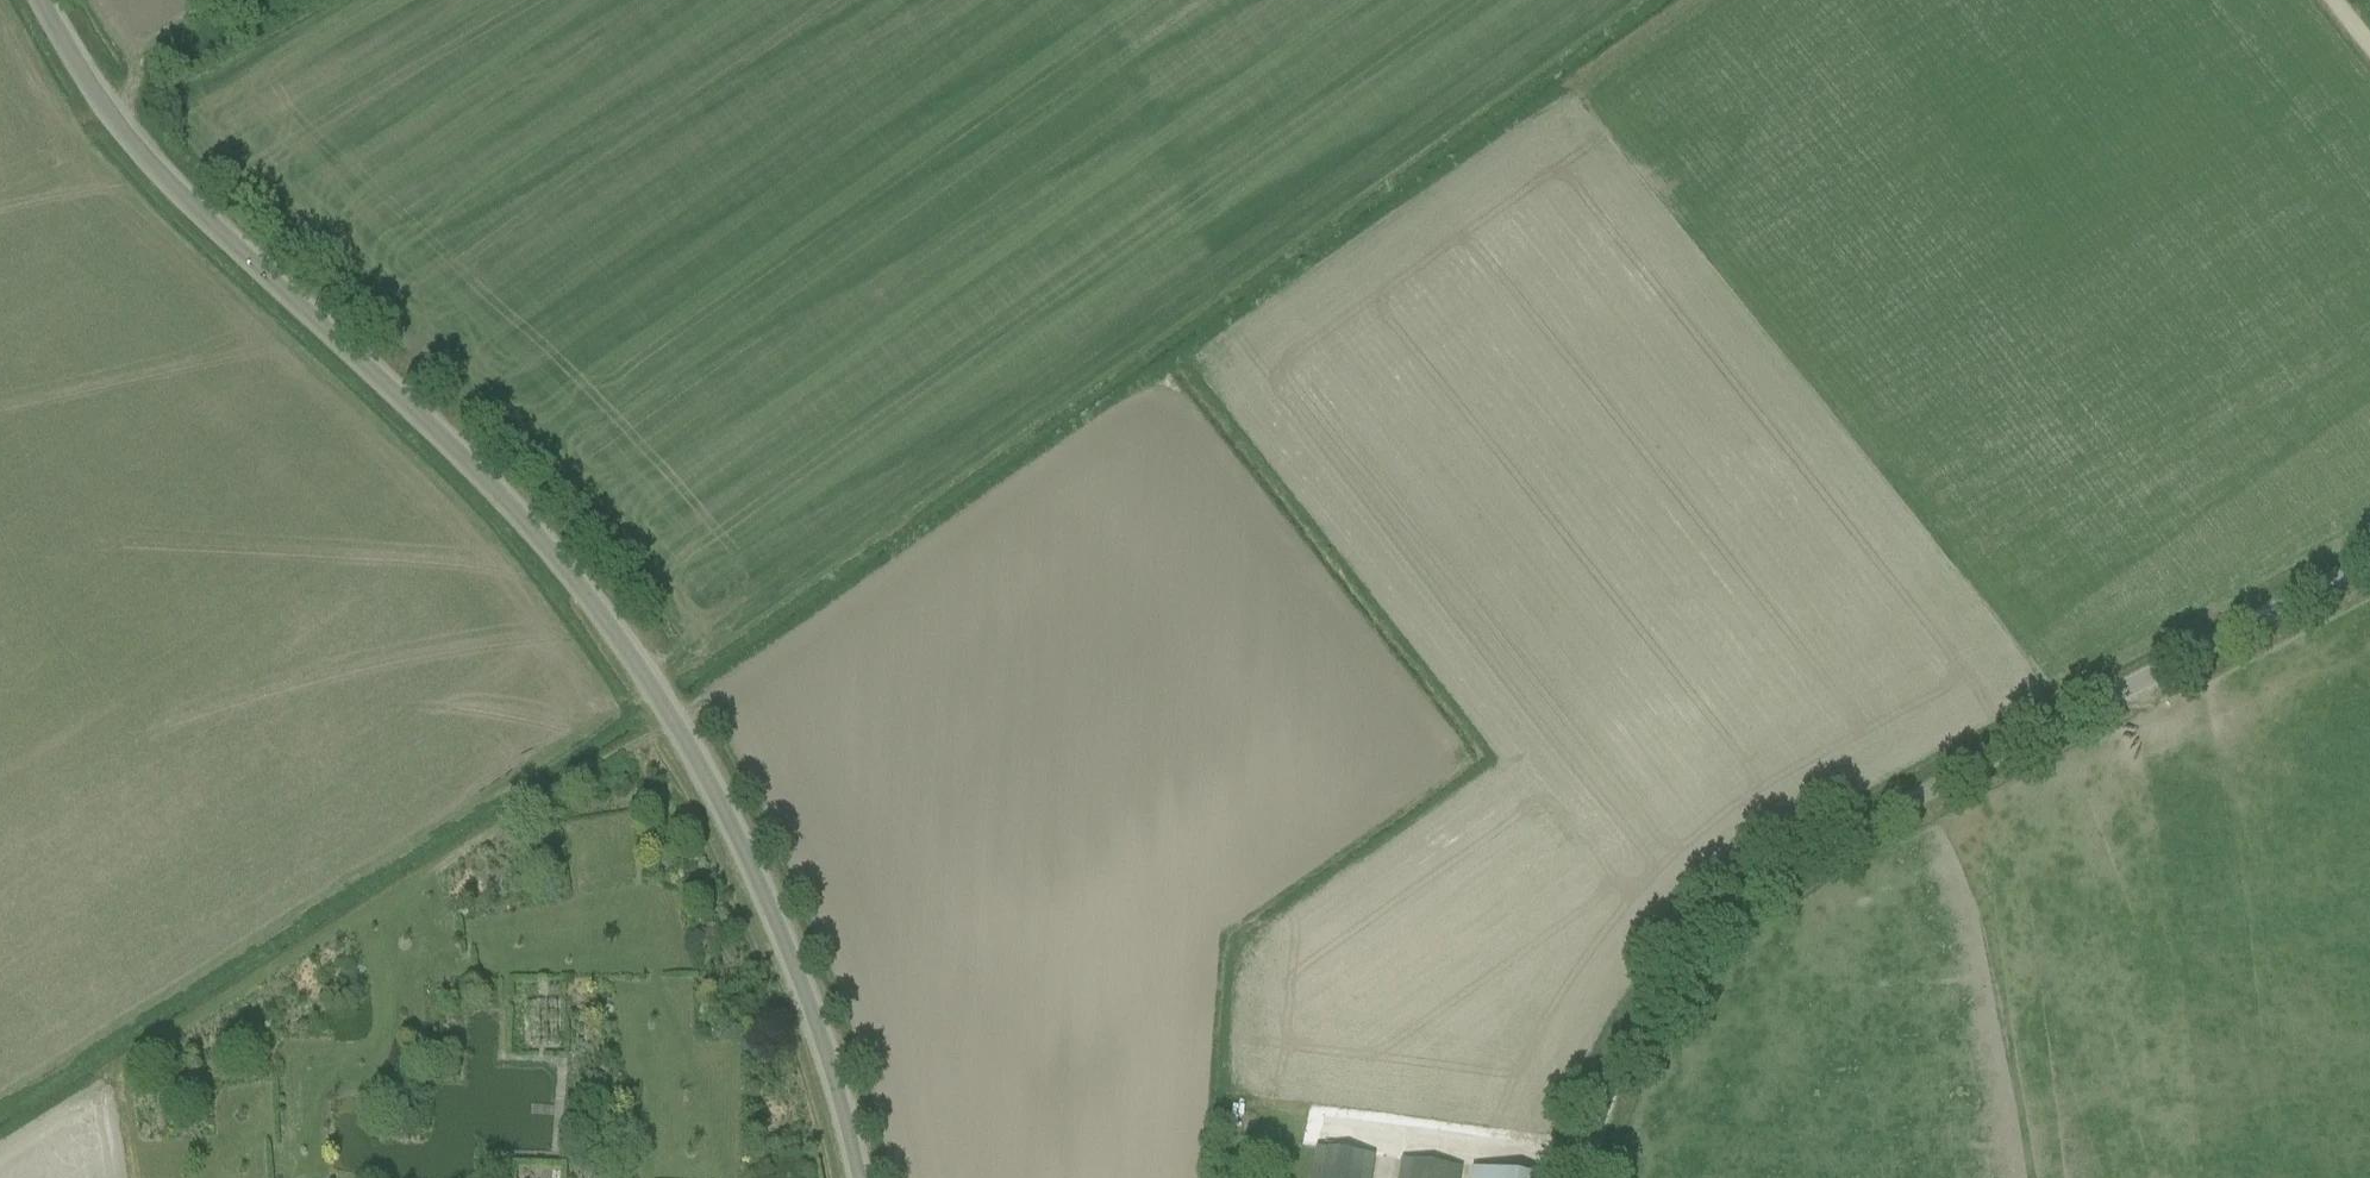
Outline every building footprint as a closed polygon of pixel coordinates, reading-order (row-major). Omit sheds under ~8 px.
[(1374,1157),(1316,1150),(1312,1177),(1371,1177),(1374,1157)] [(1460,1169),(1402,1161),(1400,1177),(1459,1177),(1460,1169)]
